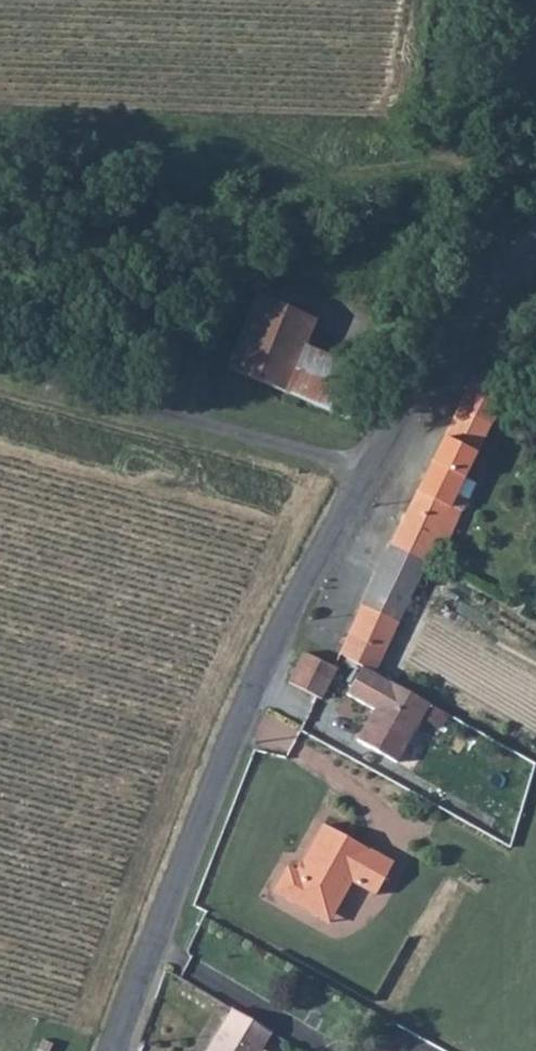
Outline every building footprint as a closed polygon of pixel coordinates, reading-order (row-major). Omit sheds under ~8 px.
[(290,301),(258,376),(288,388),(305,346),(320,313),(290,301)] [(305,346),(288,388),(350,413),(367,371),(305,346)] [(450,374),(437,405),(463,417),(477,386),(450,374)] [(451,479),(437,474),(463,417),(437,405),(375,548),(400,559),(412,531),(424,536),(451,479)] [(360,581),(384,592),(400,559),(375,548),(360,581)] [(384,592),(360,581),(328,653),(363,670),(375,643),(363,638),(384,592)] [(277,683),(312,699),(326,667),(290,651),(277,683)] [(353,741),(393,759),(422,700),(382,680),(353,741)] [(266,890),(306,911),(317,889),(333,896),(342,878),(368,891),(385,860),(315,822),(289,869),(280,864),(266,890)] [(317,889),(306,911),(321,918),(333,896),(317,889)] [(219,1002),(190,1050),(242,1050),(258,1024),(219,1002)] [(39,1047),(48,1050),(49,1050),(54,1040),(44,1036),(39,1047)]
